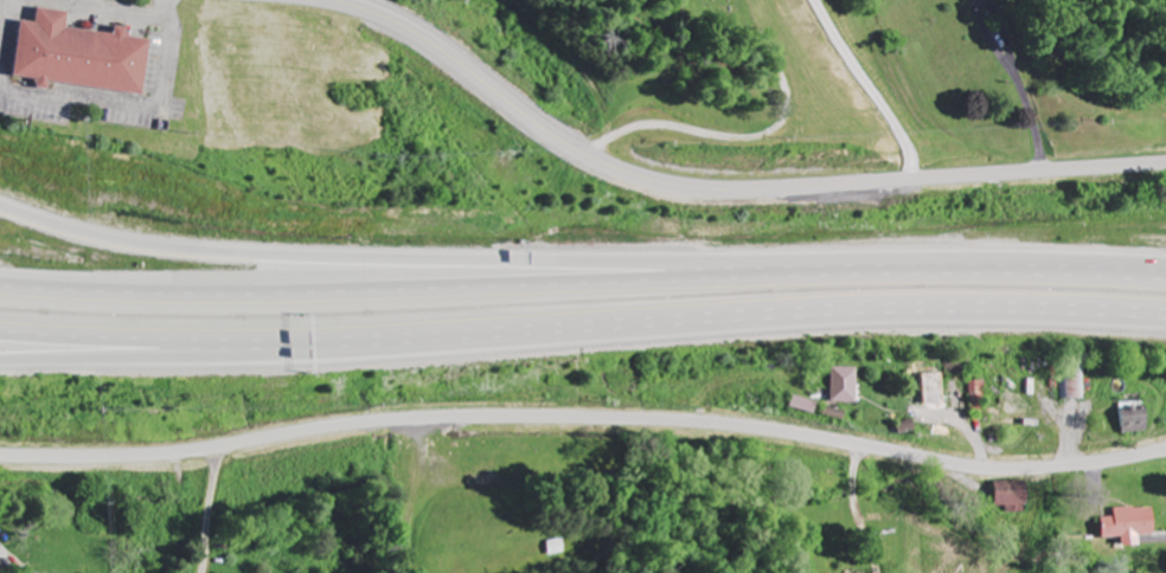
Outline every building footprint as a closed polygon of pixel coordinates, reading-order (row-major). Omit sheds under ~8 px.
[(146,96),(153,41),(129,38),(130,29),(118,27),(117,35),(72,29),(74,14),(43,9),(41,24),(25,22),(18,78),(42,81),(41,90),(53,91),(54,84),(146,96)] [(860,370),(834,369),(833,404),(859,405),(860,370)] [(1067,377),(1068,401),(1087,400),(1086,376),(1067,377)] [(1139,412),(1139,410),(1122,411),(1123,434),(1152,433),(1151,412),(1139,412)] [(1029,514),(1030,484),(998,483),(997,508),(1008,508),(1007,513),(1029,514)] [(1143,547),(1142,538),(1158,537),(1156,508),(1117,511),(1117,519),(1105,520),(1106,540),(1124,539),(1125,549),(1143,547)]
